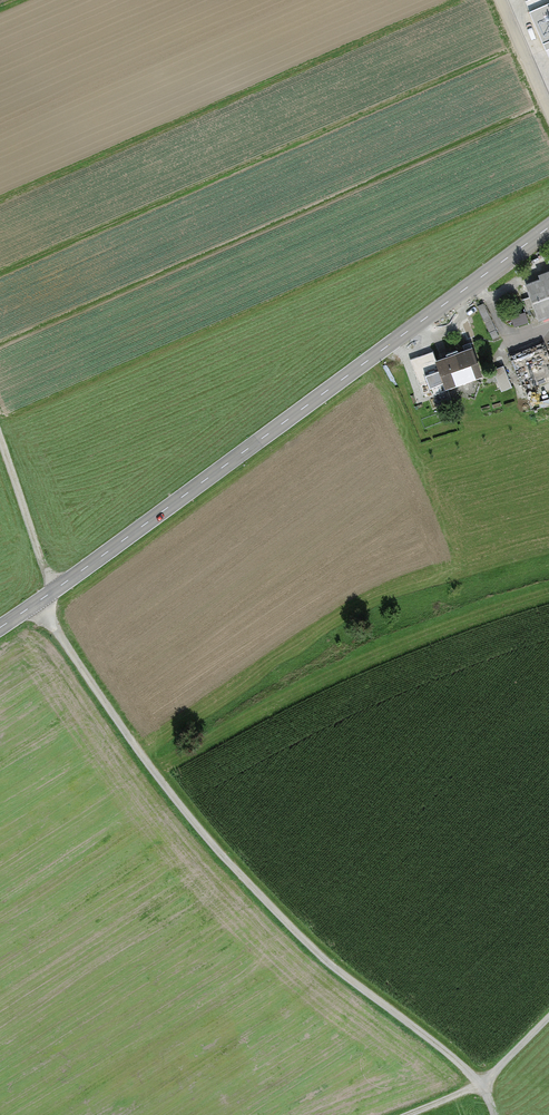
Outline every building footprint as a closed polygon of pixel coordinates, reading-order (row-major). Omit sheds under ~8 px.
[(548,54),(548,0),(526,0),(548,54)] [(527,287),(540,322),(548,319),(548,279),(527,287)] [(515,324),(528,321),(526,311),(512,314),(515,324)] [(437,360),(445,386),(492,371),(483,345),(437,360)]
